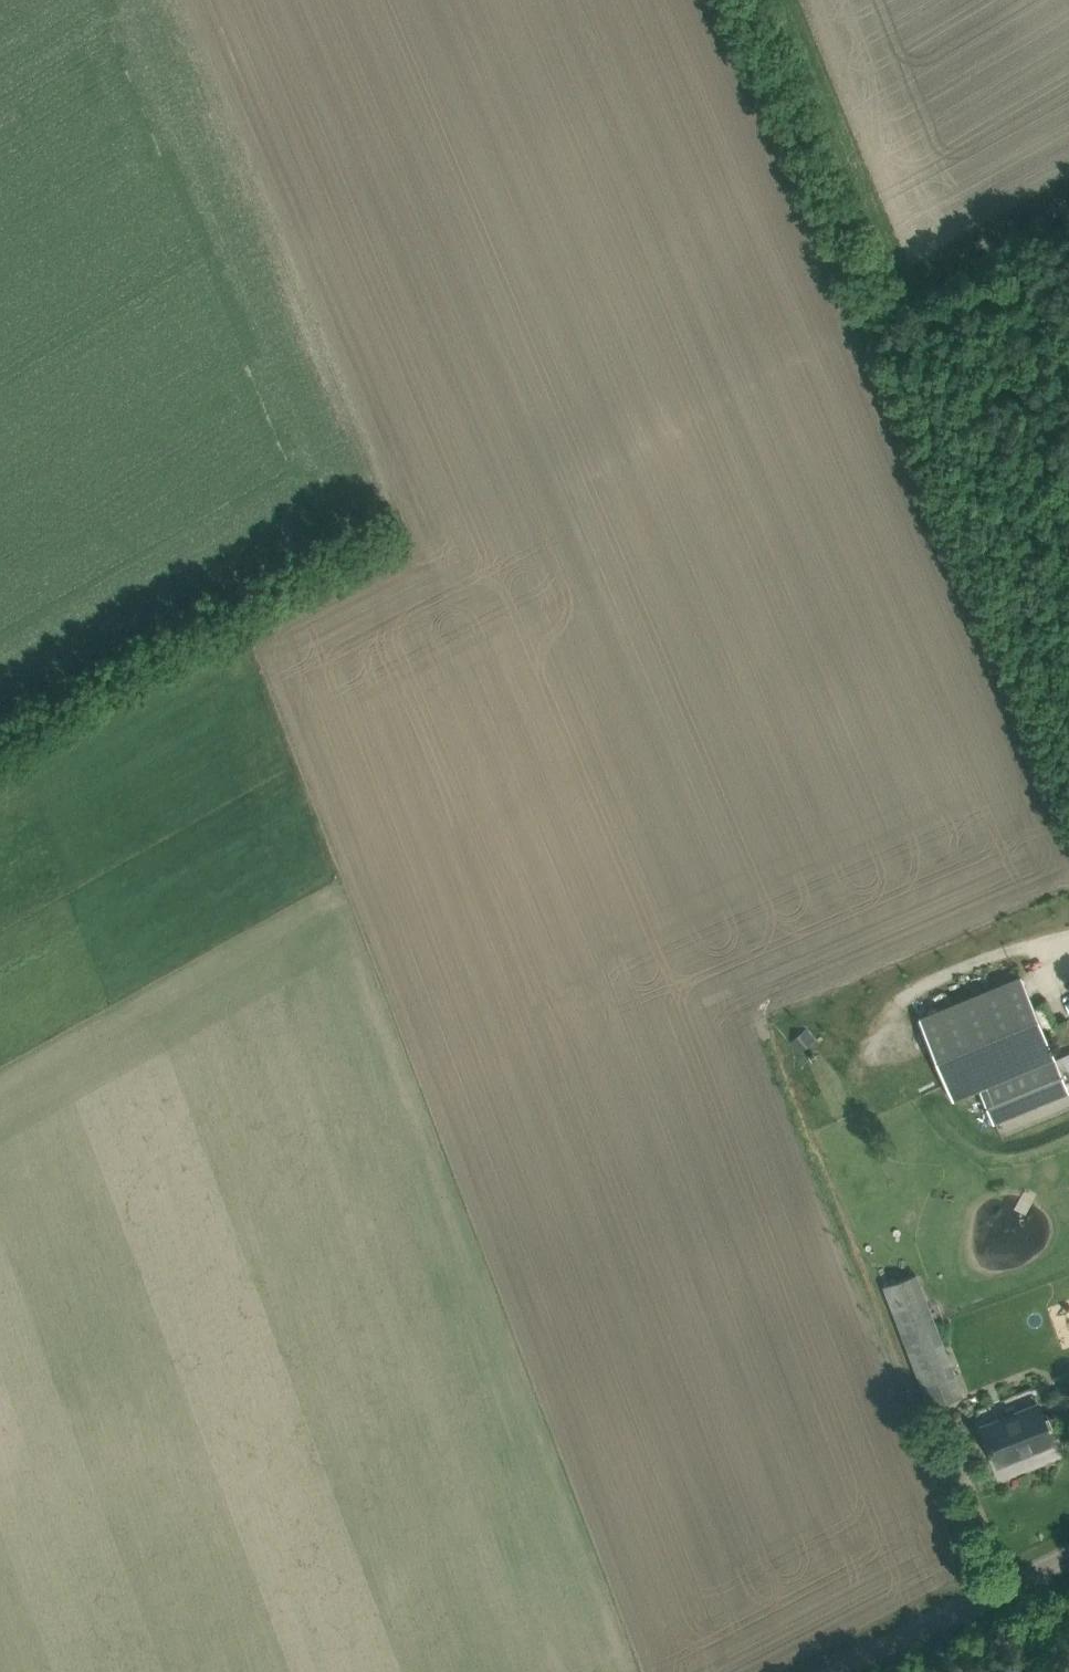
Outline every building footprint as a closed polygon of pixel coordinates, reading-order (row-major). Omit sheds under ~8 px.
[(1056,1057),(1022,974),(919,1017),(954,1100),(981,1088),(994,1122),(1068,1091),(1068,1088),(1056,1057)] [(791,1067),(832,1054),(823,1030),(800,1038),(803,1049),(787,1054),(791,1067)] [(884,1287),(922,1386),(955,1373),(917,1274),(884,1287)] [(1055,1441),(1047,1421),(1040,1403),(983,1425),(999,1464),(1055,1441)]
